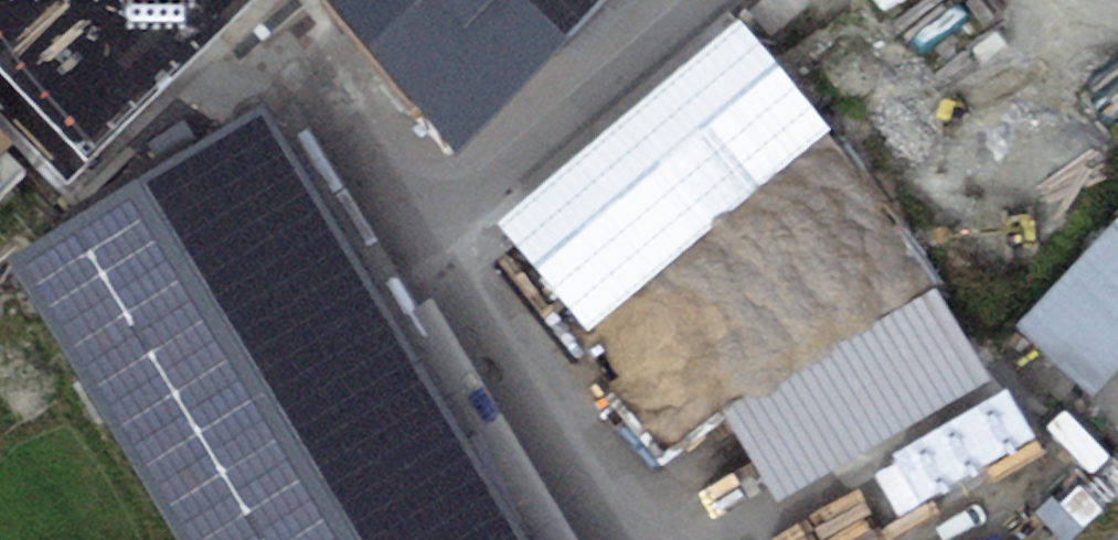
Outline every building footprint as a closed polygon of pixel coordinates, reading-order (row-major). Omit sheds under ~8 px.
[(202,29),(172,0),(126,0),(25,102),(78,154),(202,29)] [(574,38),(533,0),(324,0),(457,161),(574,38)] [(574,38),(609,0),(533,0),(574,38)] [(914,0),(870,0),(885,21),(914,0)] [(10,260),(134,464),(386,312),(262,108),(10,260)] [(14,142),(0,129),(0,157),(14,142)] [(1112,220),(1016,326),(1095,397),(1117,372),(1117,225),(1112,220)] [(991,379),(938,287),(725,408),(777,500),(991,379)] [(181,539),(472,539),(511,516),(386,312),(134,464),(181,539)] [(511,516),(472,539),(525,539),(511,516)]
